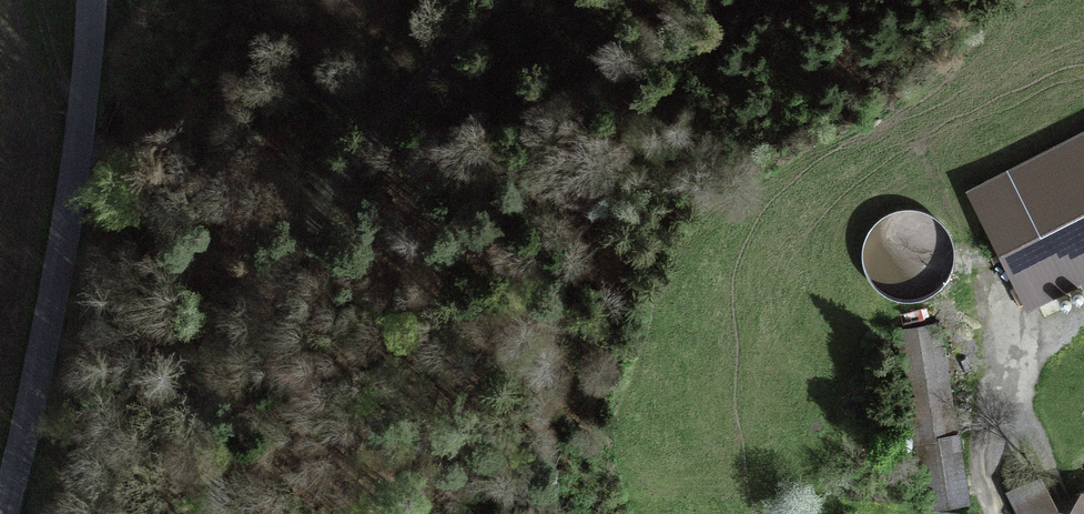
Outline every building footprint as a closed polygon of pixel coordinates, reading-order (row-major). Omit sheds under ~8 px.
[(976,205),(994,240),(1002,235),(1031,291),(1048,283),(1053,294),(1083,279),(1083,140),(981,192),(985,200),(976,205)] [(924,508),(968,501),(939,322),(895,329),(924,508)] [(895,433),(898,440),(906,441),(911,434),(907,427),(899,426),(895,433)] [(1055,513),(1039,481),(1015,493),(1025,513),(1083,513),(1083,498),(1055,513)]
